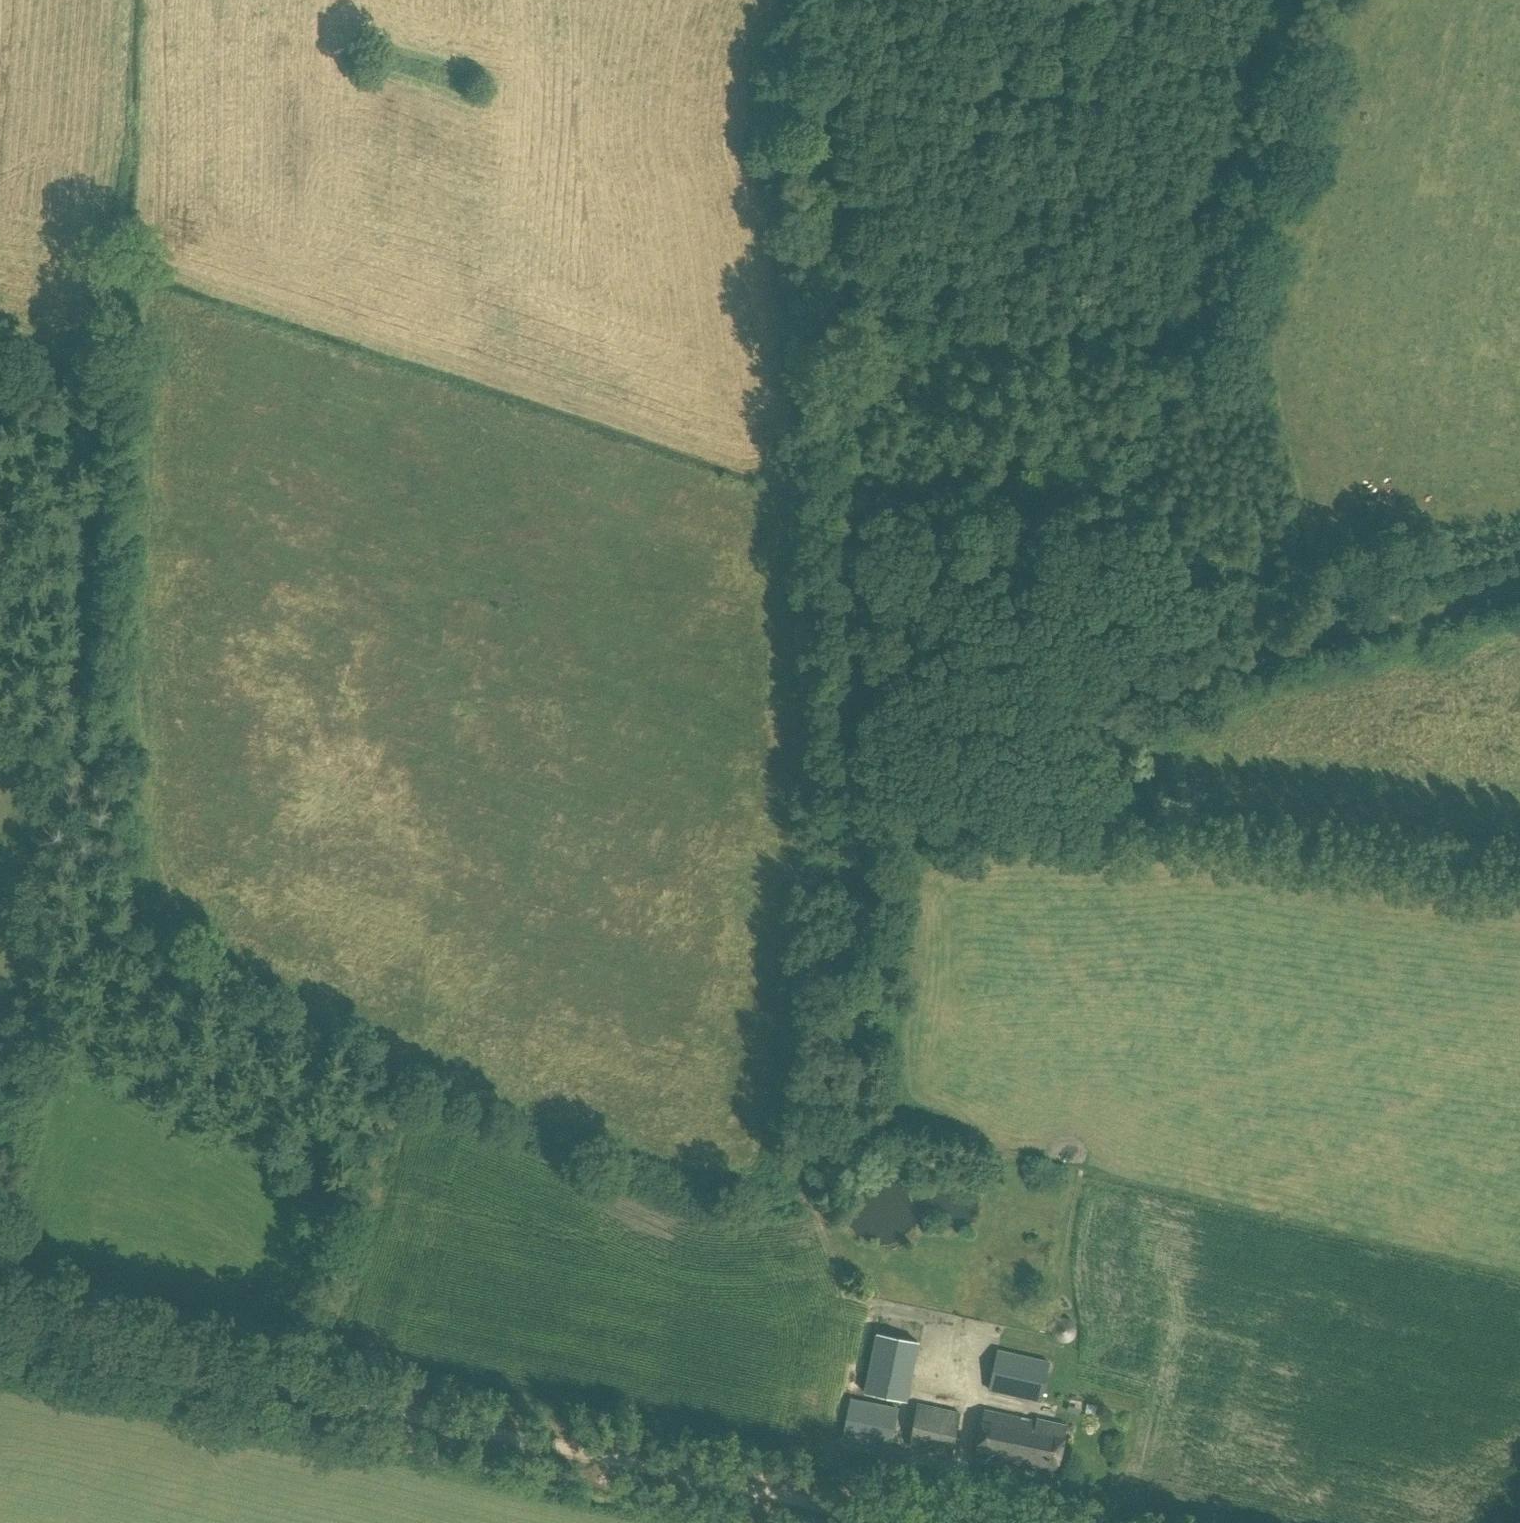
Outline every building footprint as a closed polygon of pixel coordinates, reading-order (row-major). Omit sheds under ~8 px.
[(870,1391),(916,1396),(922,1334),(877,1329),(870,1391)] [(1041,1403),(1050,1361),(997,1349),(987,1391),(1041,1403)] [(889,1448),(897,1407),(851,1398),(843,1439),(889,1448)] [(951,1455),(960,1414),(919,1405),(910,1446),(951,1455)] [(1037,1422),(985,1410),(975,1457),(1057,1474),(1067,1425),(1037,1419),(1037,1422)]
